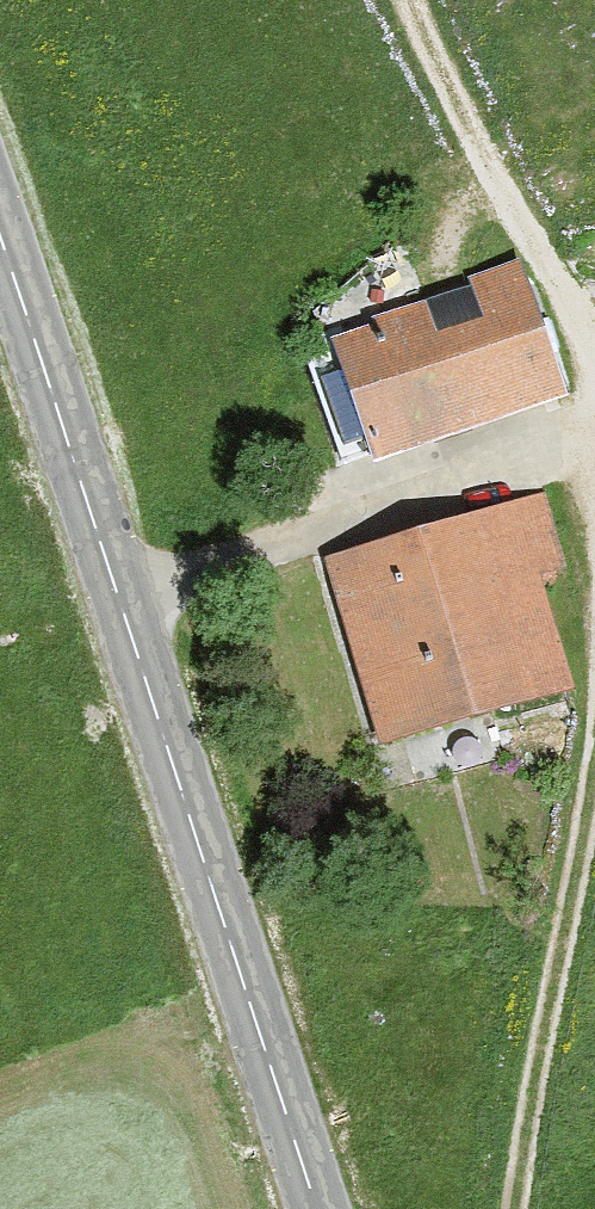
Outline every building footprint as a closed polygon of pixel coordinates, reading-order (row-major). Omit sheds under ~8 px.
[(517,281),(333,342),(378,476),(562,415),(517,281)] [(541,496),(327,569),(389,751),(572,689),(536,584),(567,574),(541,496)]
